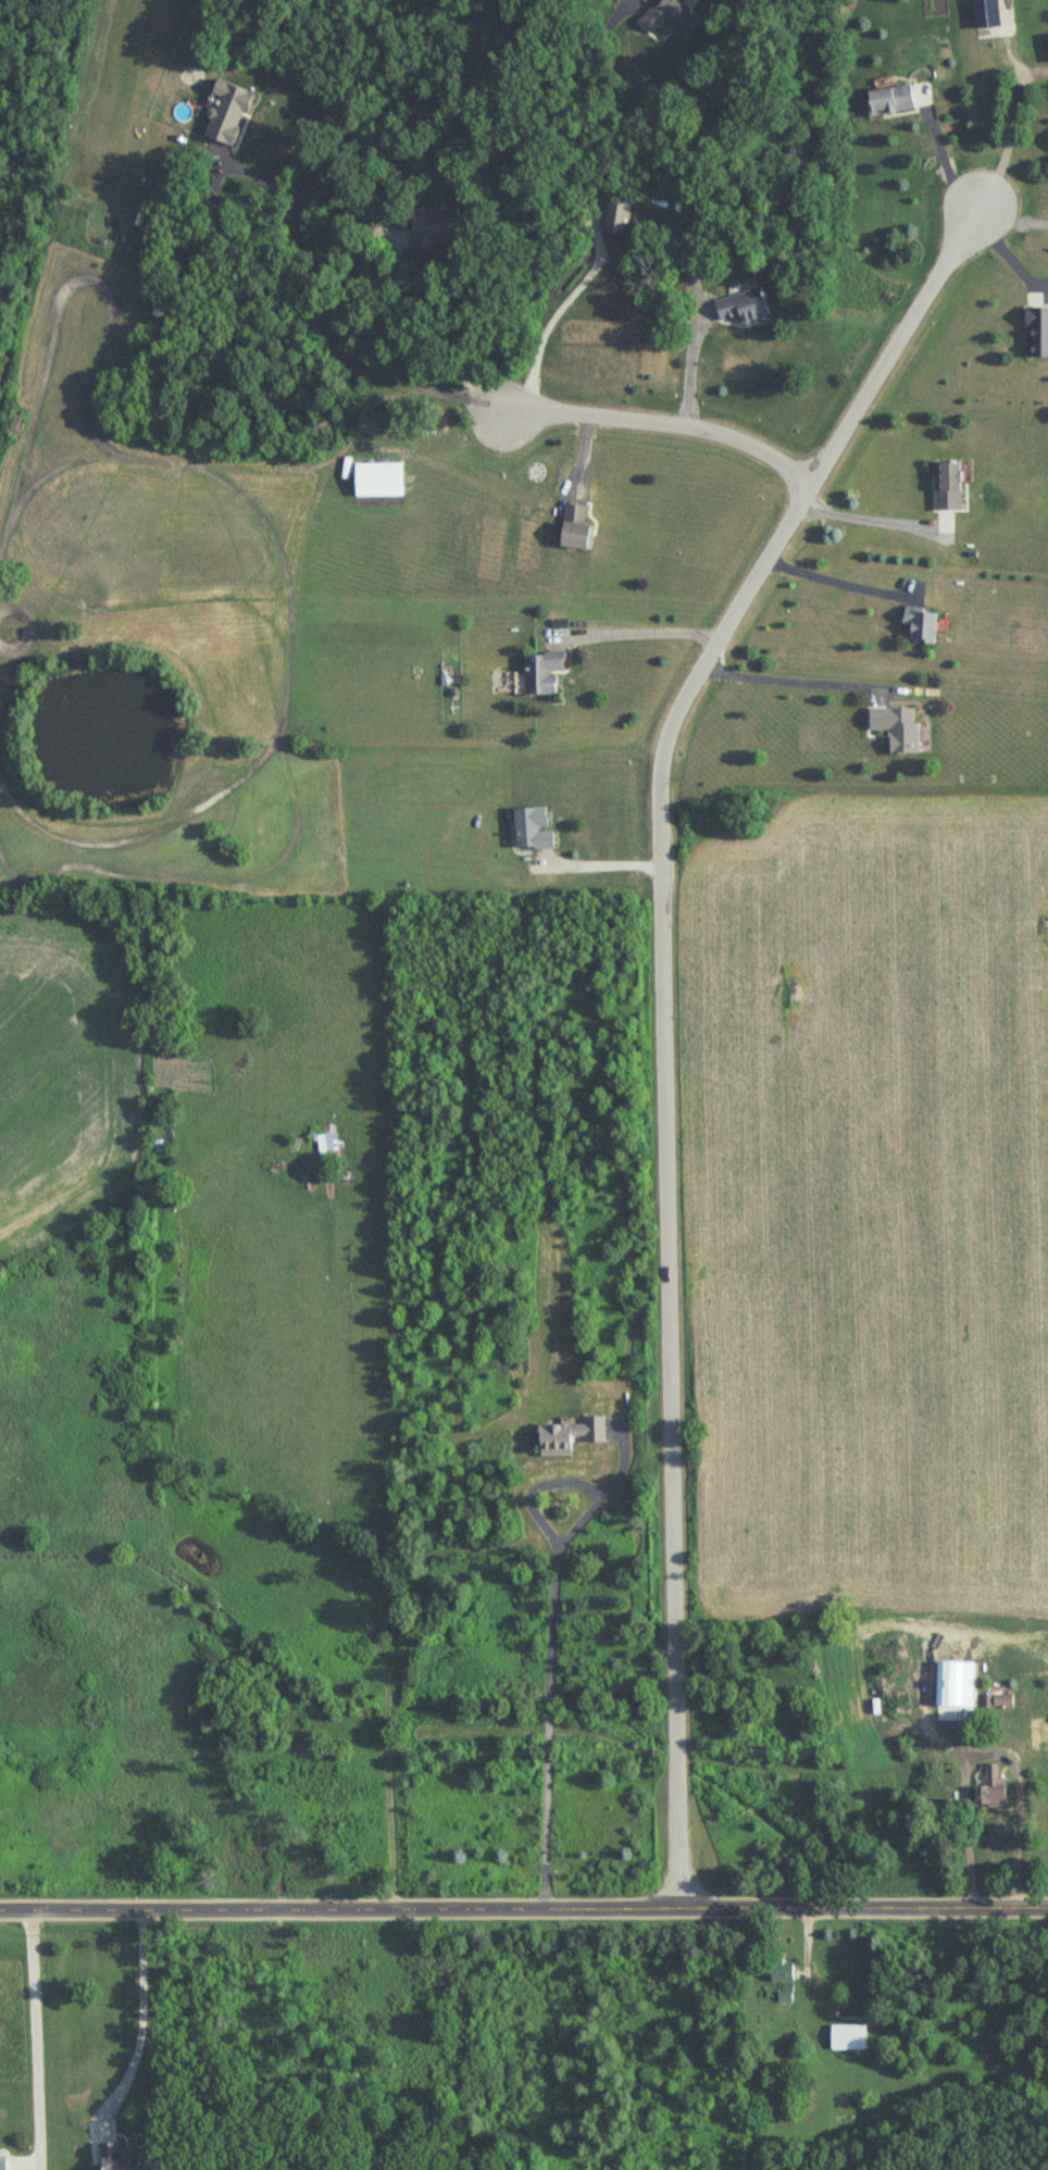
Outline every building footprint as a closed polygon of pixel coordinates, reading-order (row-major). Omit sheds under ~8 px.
[(700,18),(678,0),(657,0),(637,24),(651,36),(661,24),(681,41),(700,18)] [(971,30),(997,30),(997,0),(971,0),(971,30)] [(251,95),(215,81),(209,96),(216,98),(201,137),(229,149),(251,95)] [(863,91),(866,117),(913,112),(910,86),(863,91)] [(629,206),(604,203),(600,235),(625,238),(629,206)] [(711,302),(716,323),(735,319),(737,329),(769,322),(763,291),(711,302)] [(1024,308),(1024,359),(1047,359),(1047,308),(1024,308)] [(959,511),(958,463),(932,463),(932,512),(959,511)] [(583,550),(587,508),(562,505),(558,548),(583,550)] [(902,646),(933,646),(933,609),(902,609),(902,646)] [(565,674),(565,655),(523,654),(523,697),(556,697),(556,674),(565,674)] [(886,756),(916,756),(916,710),(867,710),(867,732),(886,732),(886,756)] [(512,812),(515,854),(553,852),(552,832),(548,833),(546,809),(512,812)] [(320,1160),(337,1160),(337,1126),(320,1126),(320,1160)] [(571,1456),(570,1438),(582,1437),(582,1443),(604,1443),(604,1417),(581,1417),(581,1424),(536,1425),(537,1457),(571,1456)] [(883,1666),(883,1709),(909,1709),(909,1666),(883,1666)] [(1011,1708),(1011,1694),(990,1694),(990,1708),(1011,1708)] [(1005,1777),(998,1777),(998,1765),(983,1765),(983,1787),(976,1787),(976,1808),(1005,1808),(1005,1777)] [(766,1963),(766,1984),(792,1984),(792,1963),(766,1963)] [(864,2051),(864,2026),(828,2027),(828,2051),(864,2051)] [(124,2144),(98,2144),(98,2169),(124,2169),(124,2144)]
